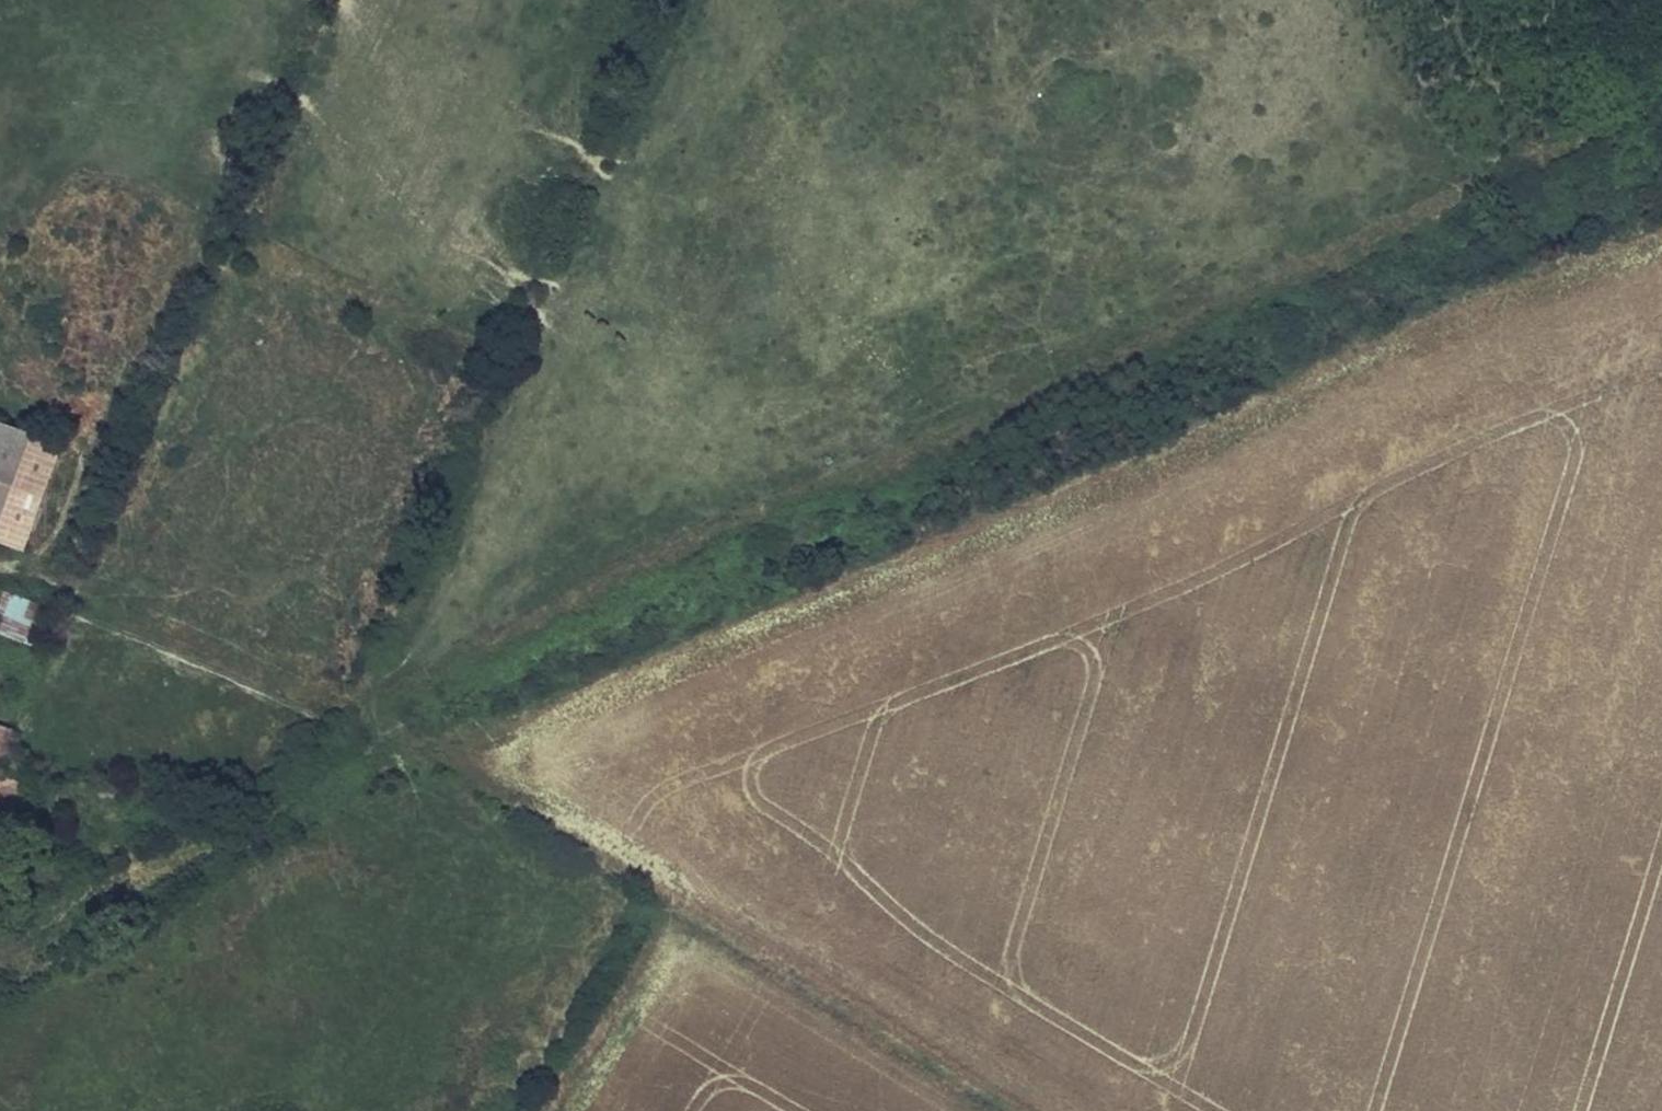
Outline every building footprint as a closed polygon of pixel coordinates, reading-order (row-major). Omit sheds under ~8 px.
[(22,552),(59,449),(0,427),(0,544),(22,552)] [(44,606),(6,595),(0,619),(0,636),(33,645),(44,606)]
